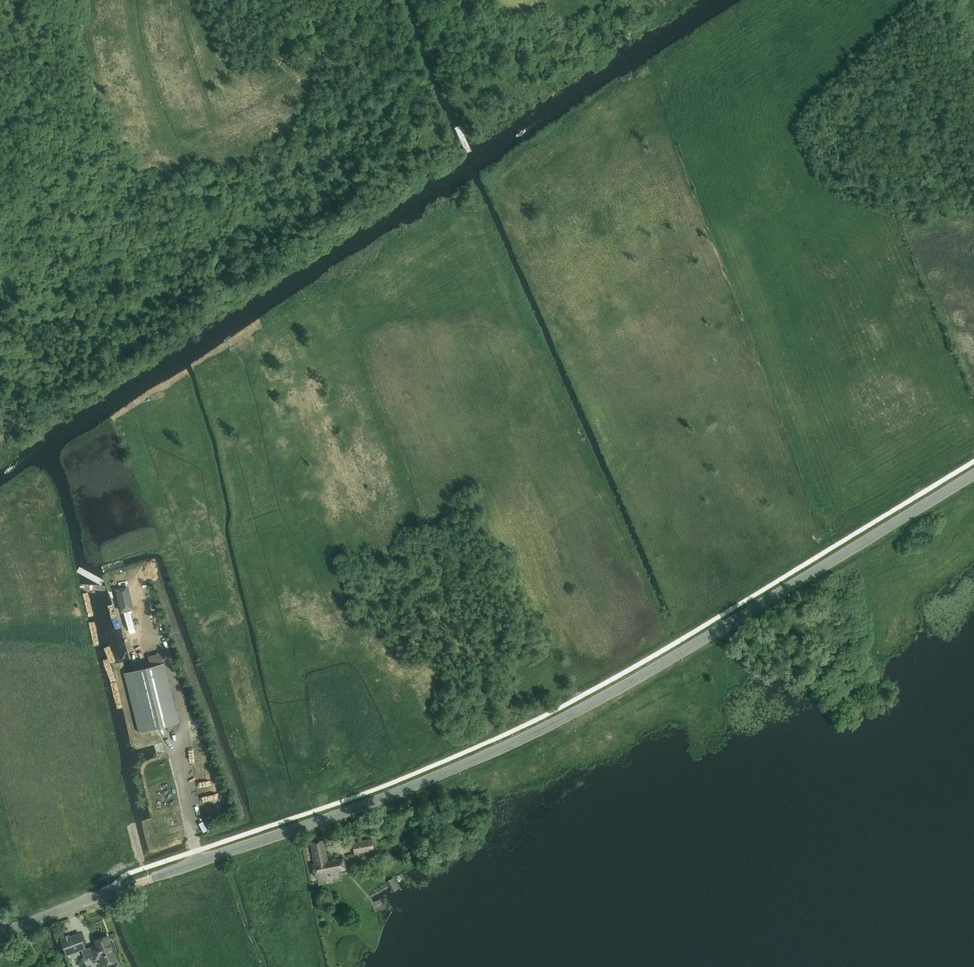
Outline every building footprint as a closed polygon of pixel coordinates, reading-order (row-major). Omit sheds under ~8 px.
[(128,585),(115,589),(121,613),(134,609),(128,585)] [(147,611),(144,586),(138,586),(141,612),(147,611)] [(148,657),(150,666),(132,670),(125,672),(124,672),(139,732),(179,722),(164,662),(163,663),(160,654),(148,657)] [(372,839),(352,842),(354,853),(374,850),(372,839)] [(314,875),(345,869),(343,858),(326,861),(322,841),(310,843),(314,863),(312,864),(314,875)] [(108,935),(93,941),(95,945),(86,948),(80,932),(70,936),(69,934),(62,936),(63,938),(60,939),(66,956),(81,950),(85,959),(94,956),(95,959),(99,957),(102,965),(107,963),(109,966),(120,966),(115,953),(117,951),(113,941),(111,942),(108,935)]
